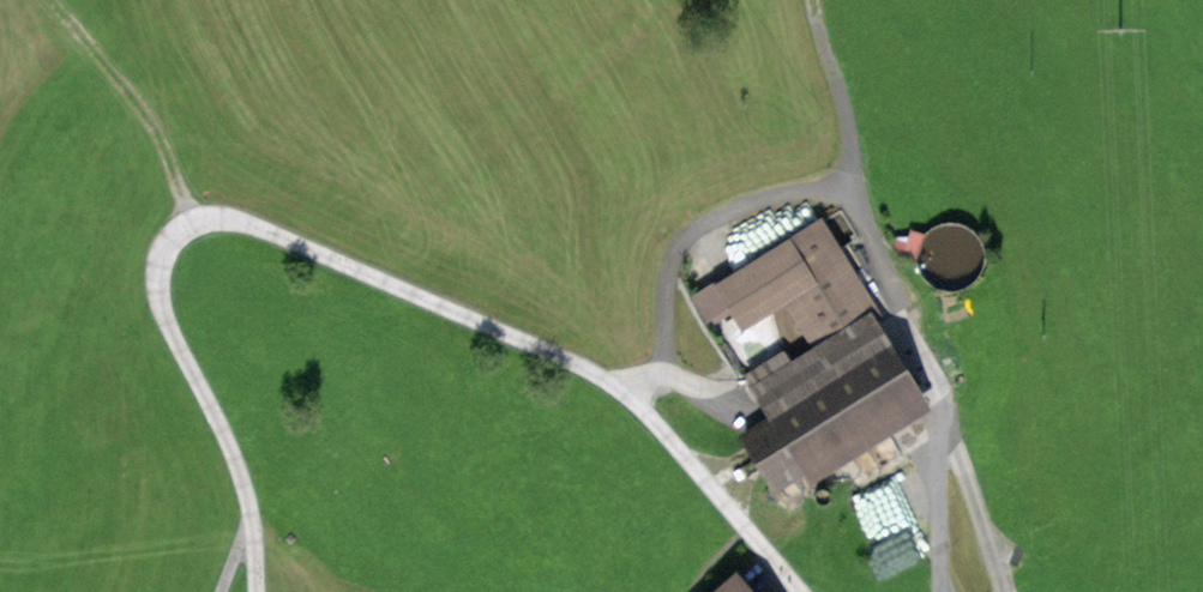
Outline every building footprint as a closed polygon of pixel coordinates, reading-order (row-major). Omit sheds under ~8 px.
[(691,288),(709,319),(729,308),(742,330),(783,307),(807,349),(880,307),(824,211),(691,288)] [(893,347),(738,434),(775,499),(930,412),(893,347)] [(734,583),(724,591),(742,591),(734,583)]
